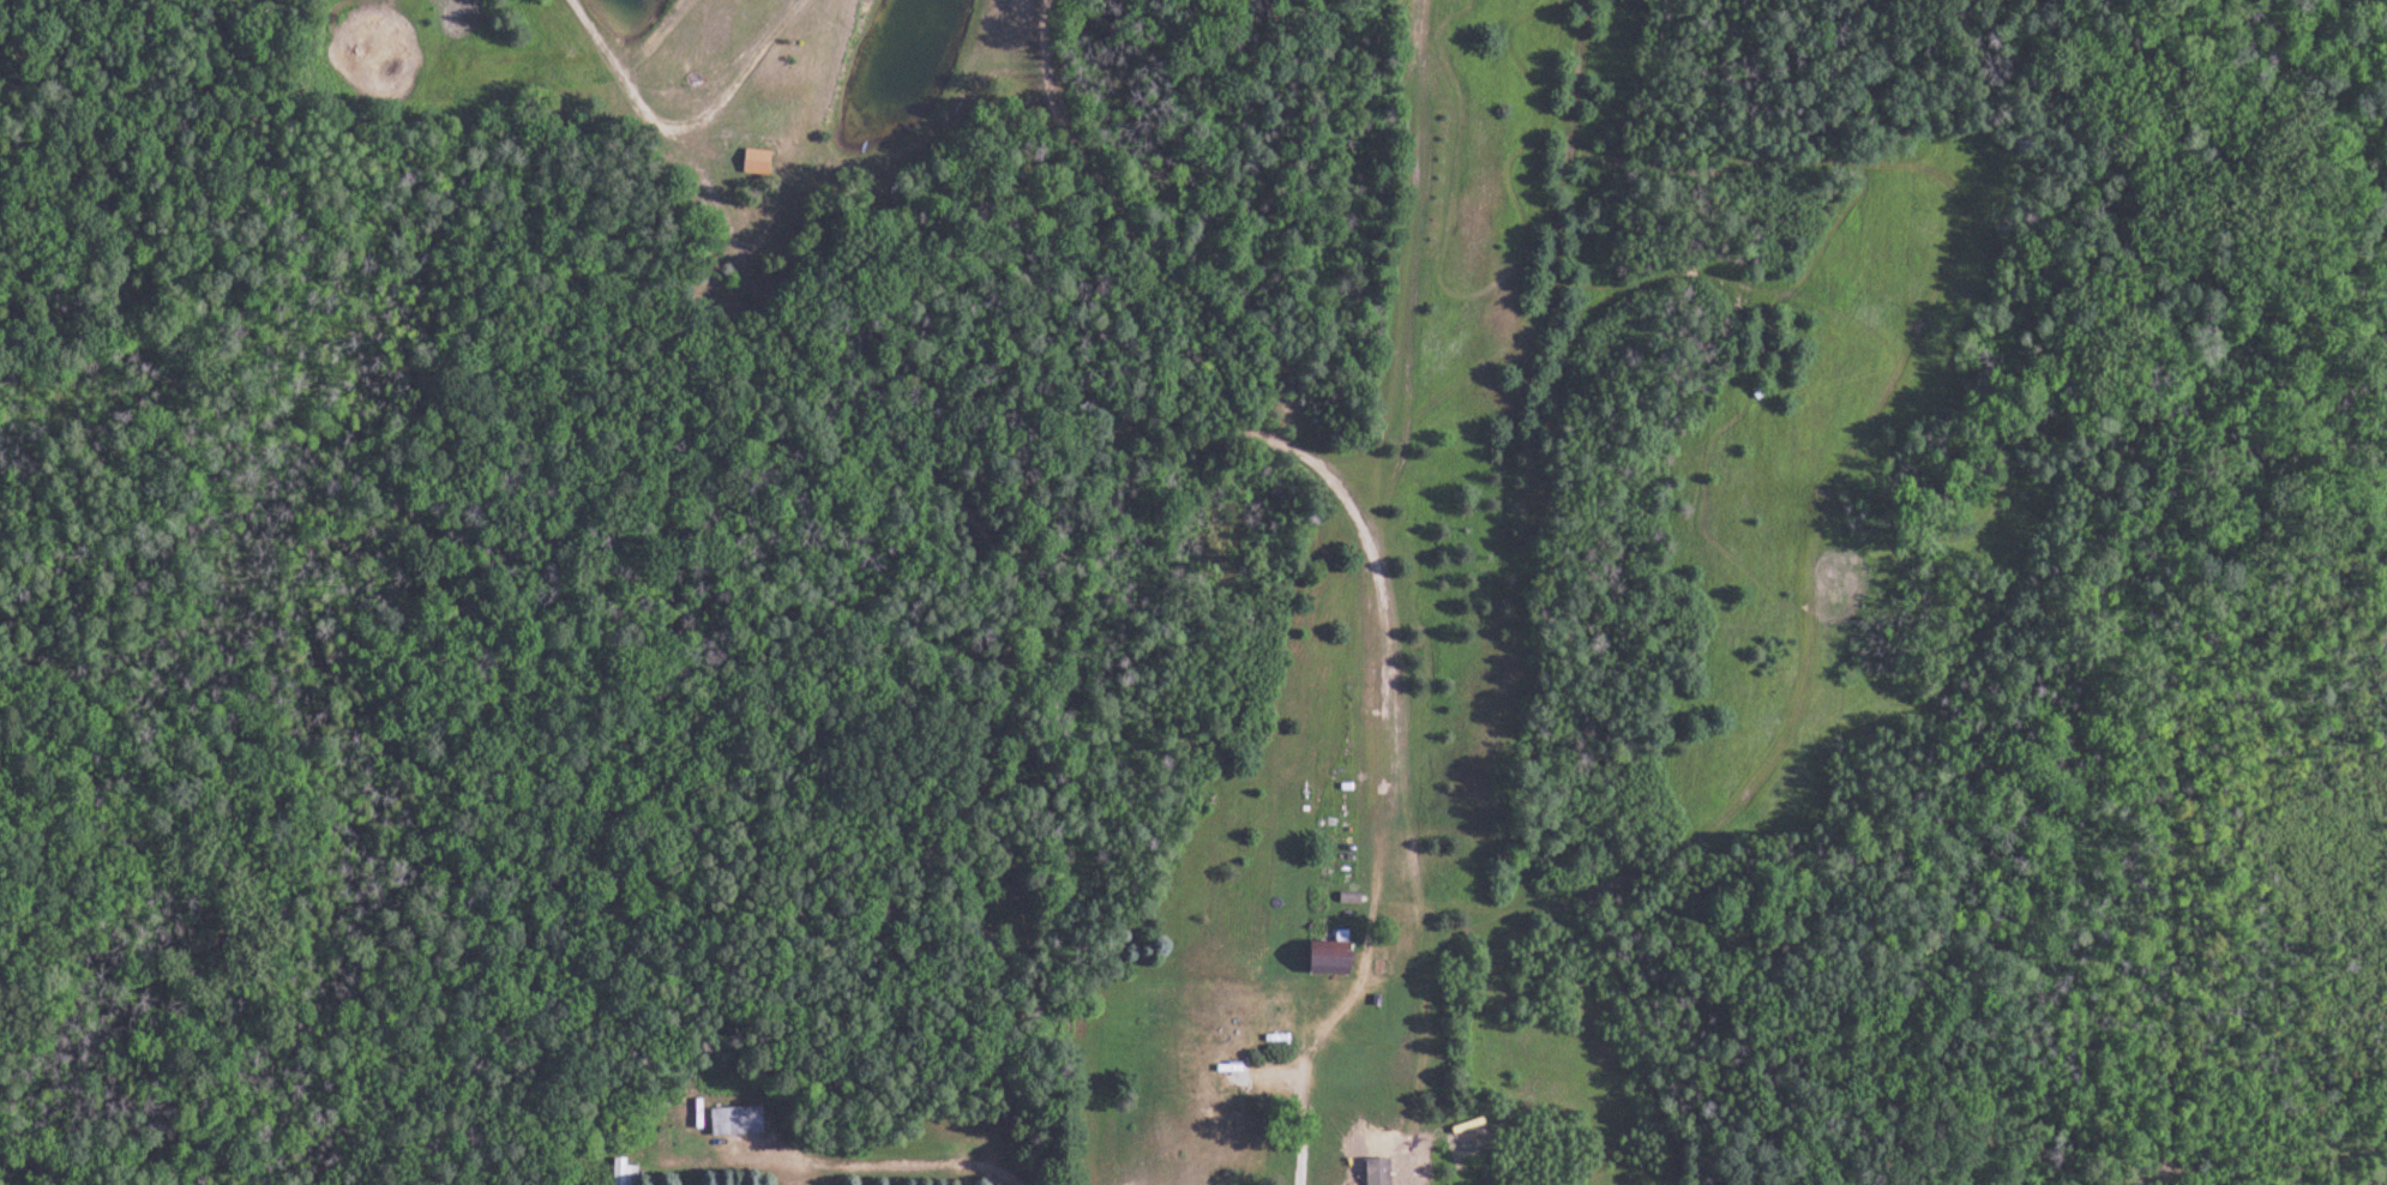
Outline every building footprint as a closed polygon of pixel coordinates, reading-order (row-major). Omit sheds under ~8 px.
[(1312,973),(1366,973),(1366,943),(1312,943),(1312,973)] [(717,1107),(718,1135),(771,1133),(770,1105),(717,1107)] [(642,1165),(632,1165),(632,1157),(619,1157),(618,1184),(642,1184),(642,1165)]
